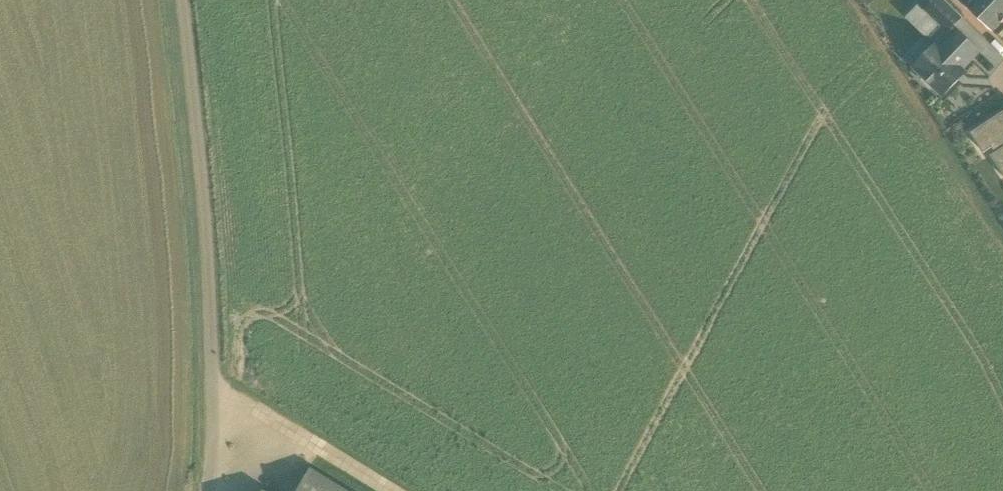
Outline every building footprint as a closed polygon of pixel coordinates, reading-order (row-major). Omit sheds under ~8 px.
[(963,16),(947,0),(934,0),(926,8),(949,31),(963,16)] [(967,6),(993,31),(1002,22),(1002,0),(974,0),(967,6)] [(980,51),(958,29),(944,43),(941,47),(936,43),(914,66),(944,95),(967,72),(963,68),(980,51)] [(972,132),(985,152),(993,147),(996,152),(992,155),(1002,172),(1002,112),(972,132)] [(326,479),(309,468),(295,490),(346,490),(326,479)]
